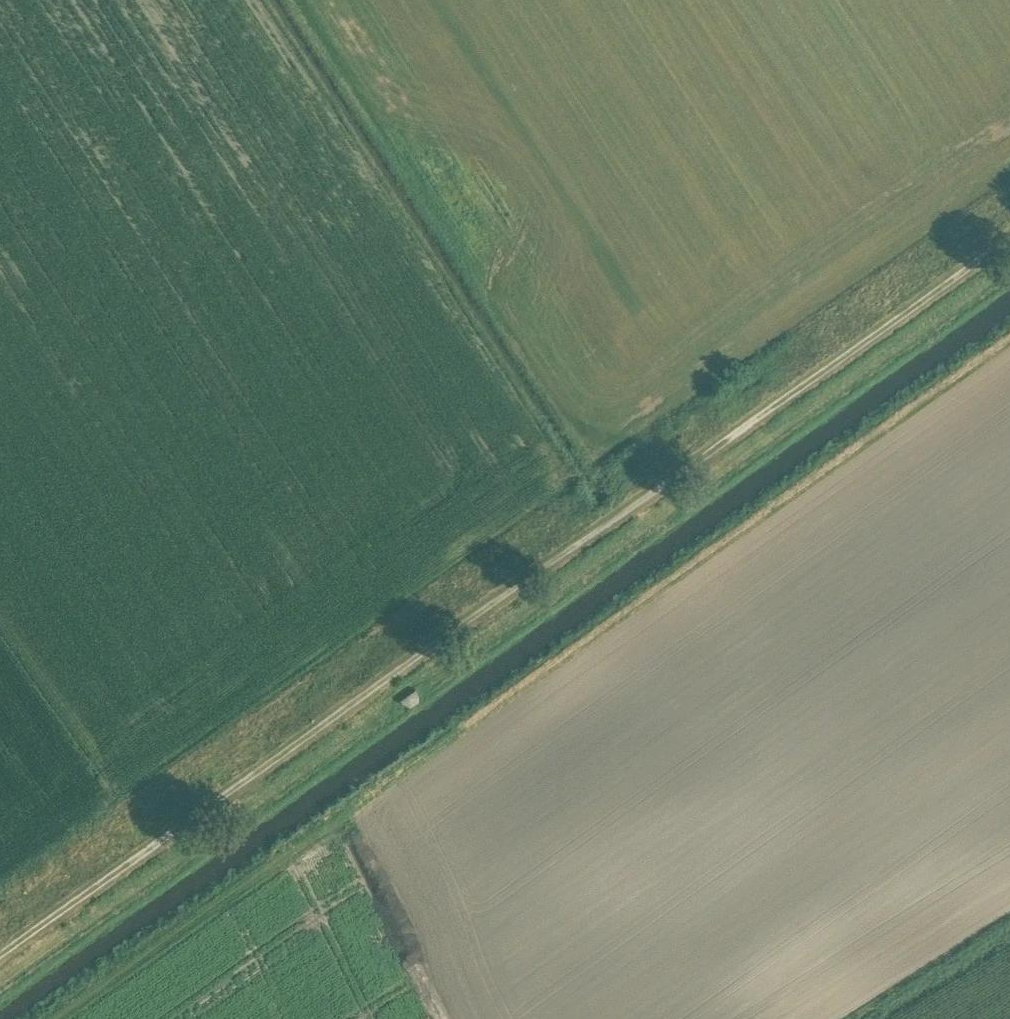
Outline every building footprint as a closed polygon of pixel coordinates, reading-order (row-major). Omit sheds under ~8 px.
[(416,688),(414,685),(396,697),(399,701),(409,704),(417,698),(416,688)]
